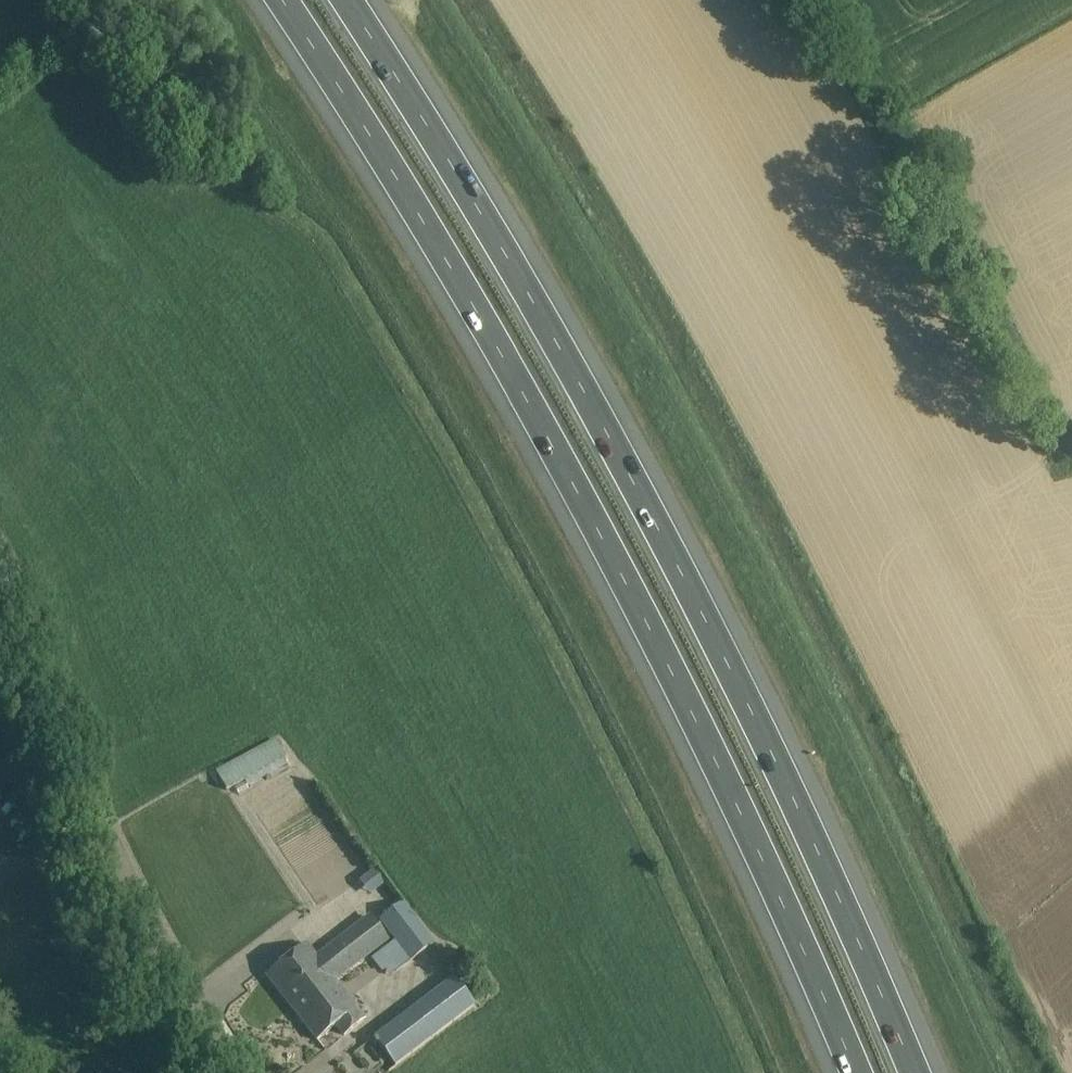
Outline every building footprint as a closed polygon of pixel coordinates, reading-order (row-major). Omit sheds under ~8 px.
[(286,759),(275,740),(216,772),(217,773),(201,782),(208,794),(223,786),(227,792),(286,759)] [(411,960),(434,942),(402,902),(378,920),(399,945),(411,960)] [(316,959),(306,946),(266,978),(291,1010),(316,991),(314,986),(325,976),(331,983),(333,982),(333,983),(387,941),(369,918),(316,959)] [(411,960),(399,945),(377,961),(389,977),(411,960)] [(316,991),(291,1010),(316,1042),(338,1028),(344,1035),(363,1021),(333,983),(333,982),(331,983),(325,976),(314,986),(316,991)] [(396,1068),(476,1007),(453,977),(373,1037),(396,1068)]
